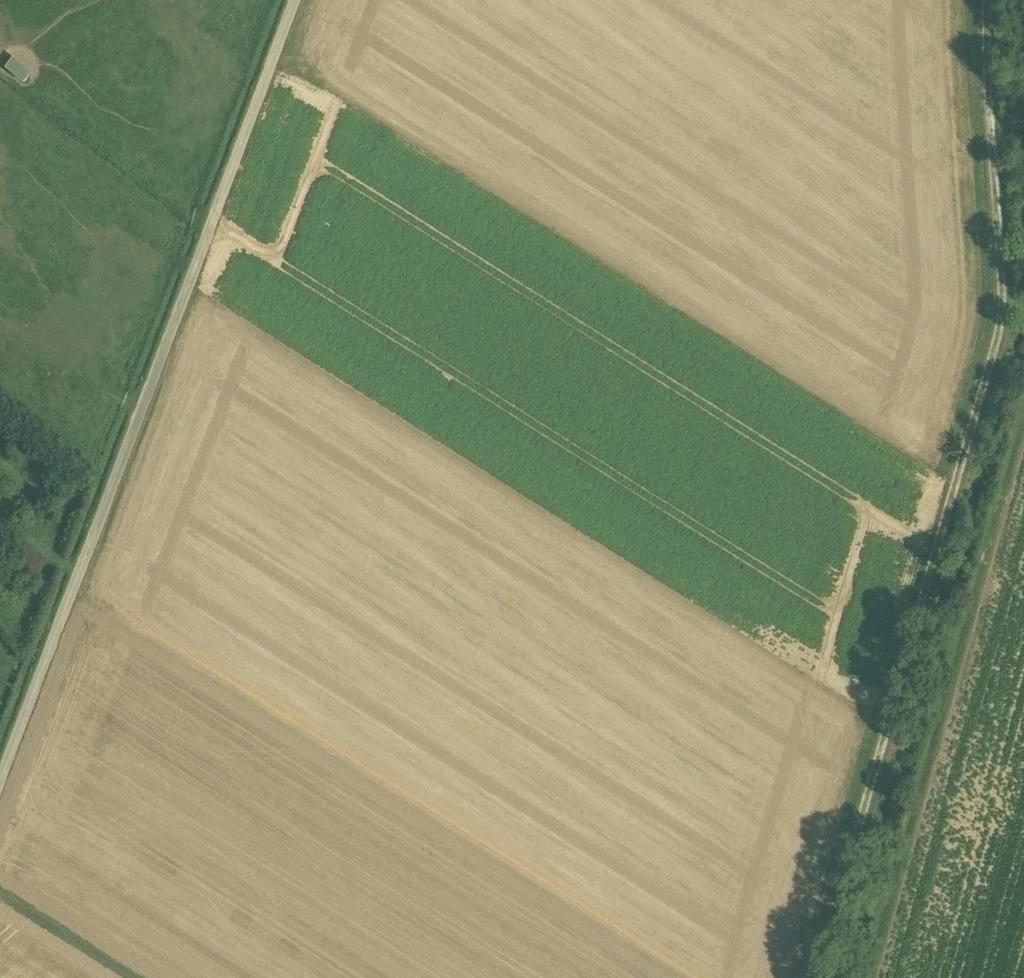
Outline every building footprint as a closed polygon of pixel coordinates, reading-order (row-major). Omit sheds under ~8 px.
[(7,65),(25,82),(35,71),(17,55),(7,65)]
